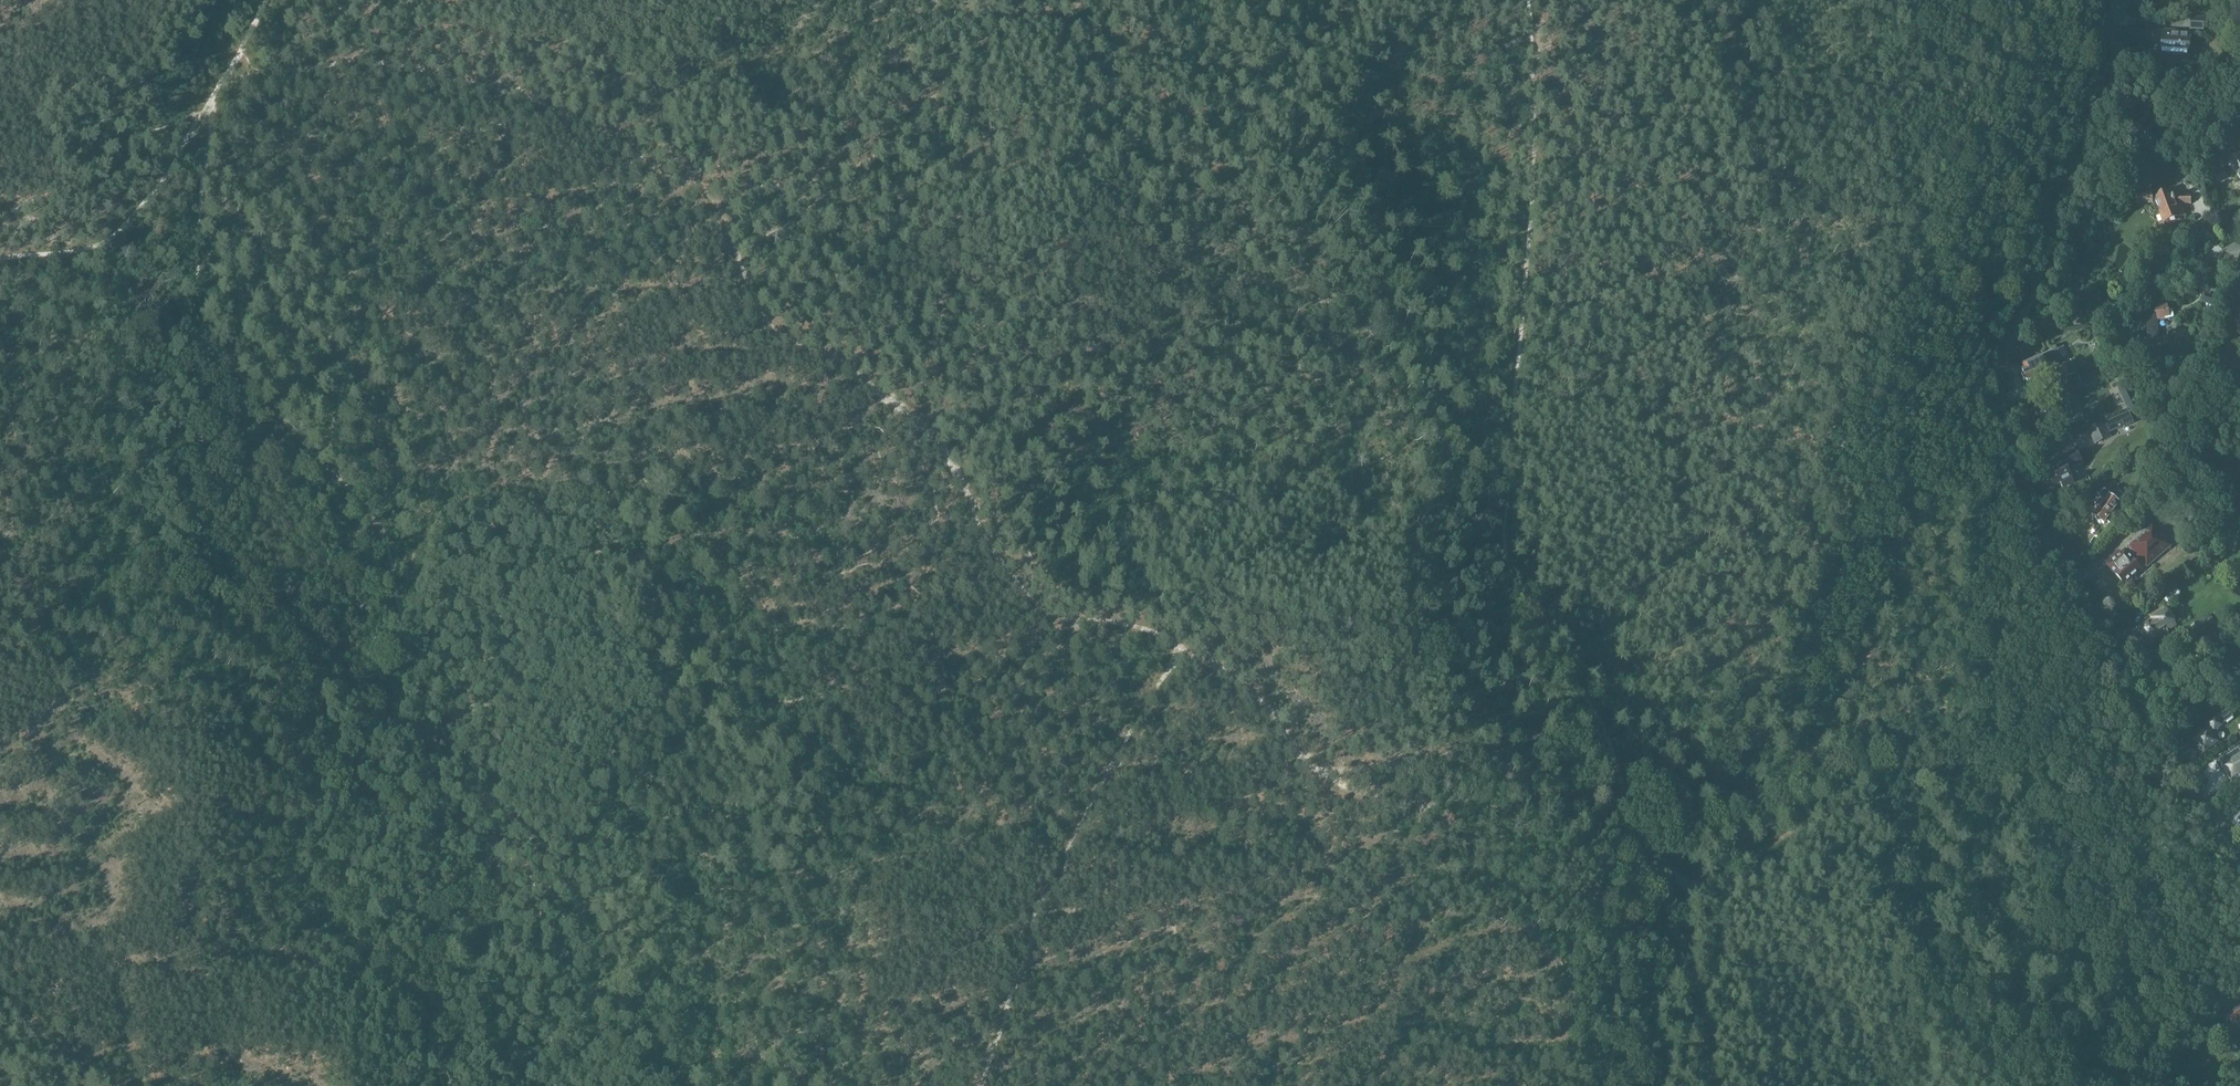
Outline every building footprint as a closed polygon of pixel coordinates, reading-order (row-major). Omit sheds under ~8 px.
[(2189,29),(2204,31),(2205,17),(2190,16),(2189,29)] [(2177,60),(2189,61),(2191,36),(2180,35),(2180,32),(2162,30),(2160,57),(2177,58),(2177,60)] [(2128,119),(2132,129),(2139,126),(2135,116),(2128,119)] [(2231,133),(2212,148),(2217,154),(2236,140),(2231,133)] [(2238,153),(2239,155),(2229,162),(2239,180),(2239,152),(2238,153)] [(2184,161),(2173,157),(2170,167),(2181,171),(2182,165),(2184,161)] [(2227,177),(2221,168),(2213,173),(2219,182),(2227,177)] [(2172,190),(2153,197),(2164,224),(2172,221),(2173,223),(2180,220),(2179,218),(2185,216),(2181,204),(2191,204),(2191,195),(2174,195),(2172,190)] [(2152,205),(2152,203),(2152,193),(2139,193),(2135,193),(2135,205),(2152,205)] [(2214,277),(2211,289),(2218,290),(2220,279),(2217,278),(2214,277)] [(2206,294),(2203,303),(2217,308),(2220,299),(2206,294)] [(2156,314),(2145,317),(2146,319),(2146,320),(2146,322),(2146,324),(2146,325),(2147,327),(2147,329),(2147,330),(2147,332),(2147,334),(2147,336),(2147,337),(2157,338),(2157,334),(2157,330),(2157,325),(2157,321),(2173,318),(2172,311),(2168,312),(2167,304),(2154,306),(2156,314)] [(2117,334),(2120,339),(2127,336),(2124,330),(2117,334)] [(2025,370),(2022,372),(2027,383),(2040,377),(2042,382),(2050,378),(2051,378),(2050,376),(2049,373),(2048,373),(2046,367),(2056,362),(2061,360),(2067,357),(2063,348),(2057,350),(2042,357),(2042,358),(2037,360),(2028,364),(2024,366),(2023,366),(2025,370)] [(2022,361),(2024,366),(2028,364),(2037,360),(2035,355),(2022,361)] [(2218,363),(2229,381),(2235,377),(2224,359),(2218,363)] [(2069,362),(2064,365),(2064,364),(2059,366),(2060,369),(2059,369),(2061,372),(2050,376),(2051,378),(2050,378),(2053,385),(2056,384),(2075,374),(2069,362)] [(2077,374),(2084,389),(2101,381),(2094,366),(2077,374)] [(2216,374),(2210,382),(2218,388),(2224,380),(2216,374)] [(2239,374),(2235,377),(2229,381),(2228,382),(2239,401),(2239,375),(2239,374)] [(2120,385),(2119,385),(2130,410),(2138,406),(2135,400),(2136,399),(2127,381),(2120,385)] [(2050,396),(2052,403),(2065,400),(2063,393),(2050,396)] [(2066,404),(2065,401),(2052,405),(2053,406),(2035,410),(2038,425),(2056,421),(2056,422),(2069,419),(2069,416),(2073,416),(2069,403),(2066,404)] [(2129,412),(2104,423),(2109,433),(2120,428),(2120,429),(2134,423),(2129,412)] [(2111,437),(2104,423),(2089,430),(2090,432),(2091,434),(2094,441),(2095,444),(2111,437)] [(2063,464),(2047,473),(2054,487),(2060,484),(2065,493),(2076,487),(2073,481),(2072,478),(2069,471),(2074,468),(2083,463),(2077,451),(2061,460),(2063,464)] [(2079,478),(2074,468),(2069,471),(2072,478),(2073,481),(2079,478)] [(2099,502),(2091,512),(2096,515),(2094,517),(2105,525),(2108,522),(2112,525),(2125,508),(2119,504),(2121,502),(2122,501),(2112,494),(2112,495),(2103,489),(2096,498),(2099,501),(2099,502)] [(2125,524),(2118,531),(2122,535),(2125,538),(2132,530),(2125,524)] [(2152,525),(2130,545),(2131,546),(2127,549),(2135,559),(2137,557),(2145,566),(2147,568),(2172,547),(2159,532),(2158,533),(2152,525)] [(2131,546),(2130,545),(2126,548),(2133,556),(2132,558),(2125,550),(2121,553),(2120,551),(2114,556),(2116,559),(2108,566),(2128,589),(2135,584),(2132,580),(2143,571),(2142,569),(2145,566),(2137,557),(2135,559),(2127,549),(2131,546)] [(2174,607),(2168,610),(2175,624),(2182,620),(2174,607)] [(2151,618),(2152,621),(2142,627),(2145,634),(2142,636),(2146,644),(2154,640),(2163,634),(2177,626),(2175,624),(2168,610),(2167,609),(2151,618)] [(2136,626),(2142,636),(2145,634),(2142,627),(2152,621),(2151,618),(2136,626)] [(2206,633),(2212,642),(2221,635),(2215,627),(2206,633)] [(2198,638),(2185,647),(2188,652),(2191,656),(2192,658),(2205,649),(2204,647),(2210,644),(2204,635),(2198,638)] [(2230,706),(2234,712),(2239,707),(2239,700),(2239,699),(2230,706)] [(2227,709),(2216,717),(2216,716),(2206,724),(2209,728),(2214,733),(2223,726),(2222,725),(2233,717),(2227,709)] [(2219,741),(2209,728),(2199,736),(2202,740),(2197,744),(2204,753),(2219,741)] [(2220,762),(2223,767),(2226,773),(2225,774),(2228,778),(2229,777),(2232,782),(2239,777),(2239,778),(2239,752),(2239,750),(2220,762)] [(2212,1025),(2219,1034),(2231,1025),(2232,1026),(2233,1025),(2235,1024),(2239,1020),(2239,1004),(2227,1014),(2223,1009),(2208,1020),(2212,1025)]
